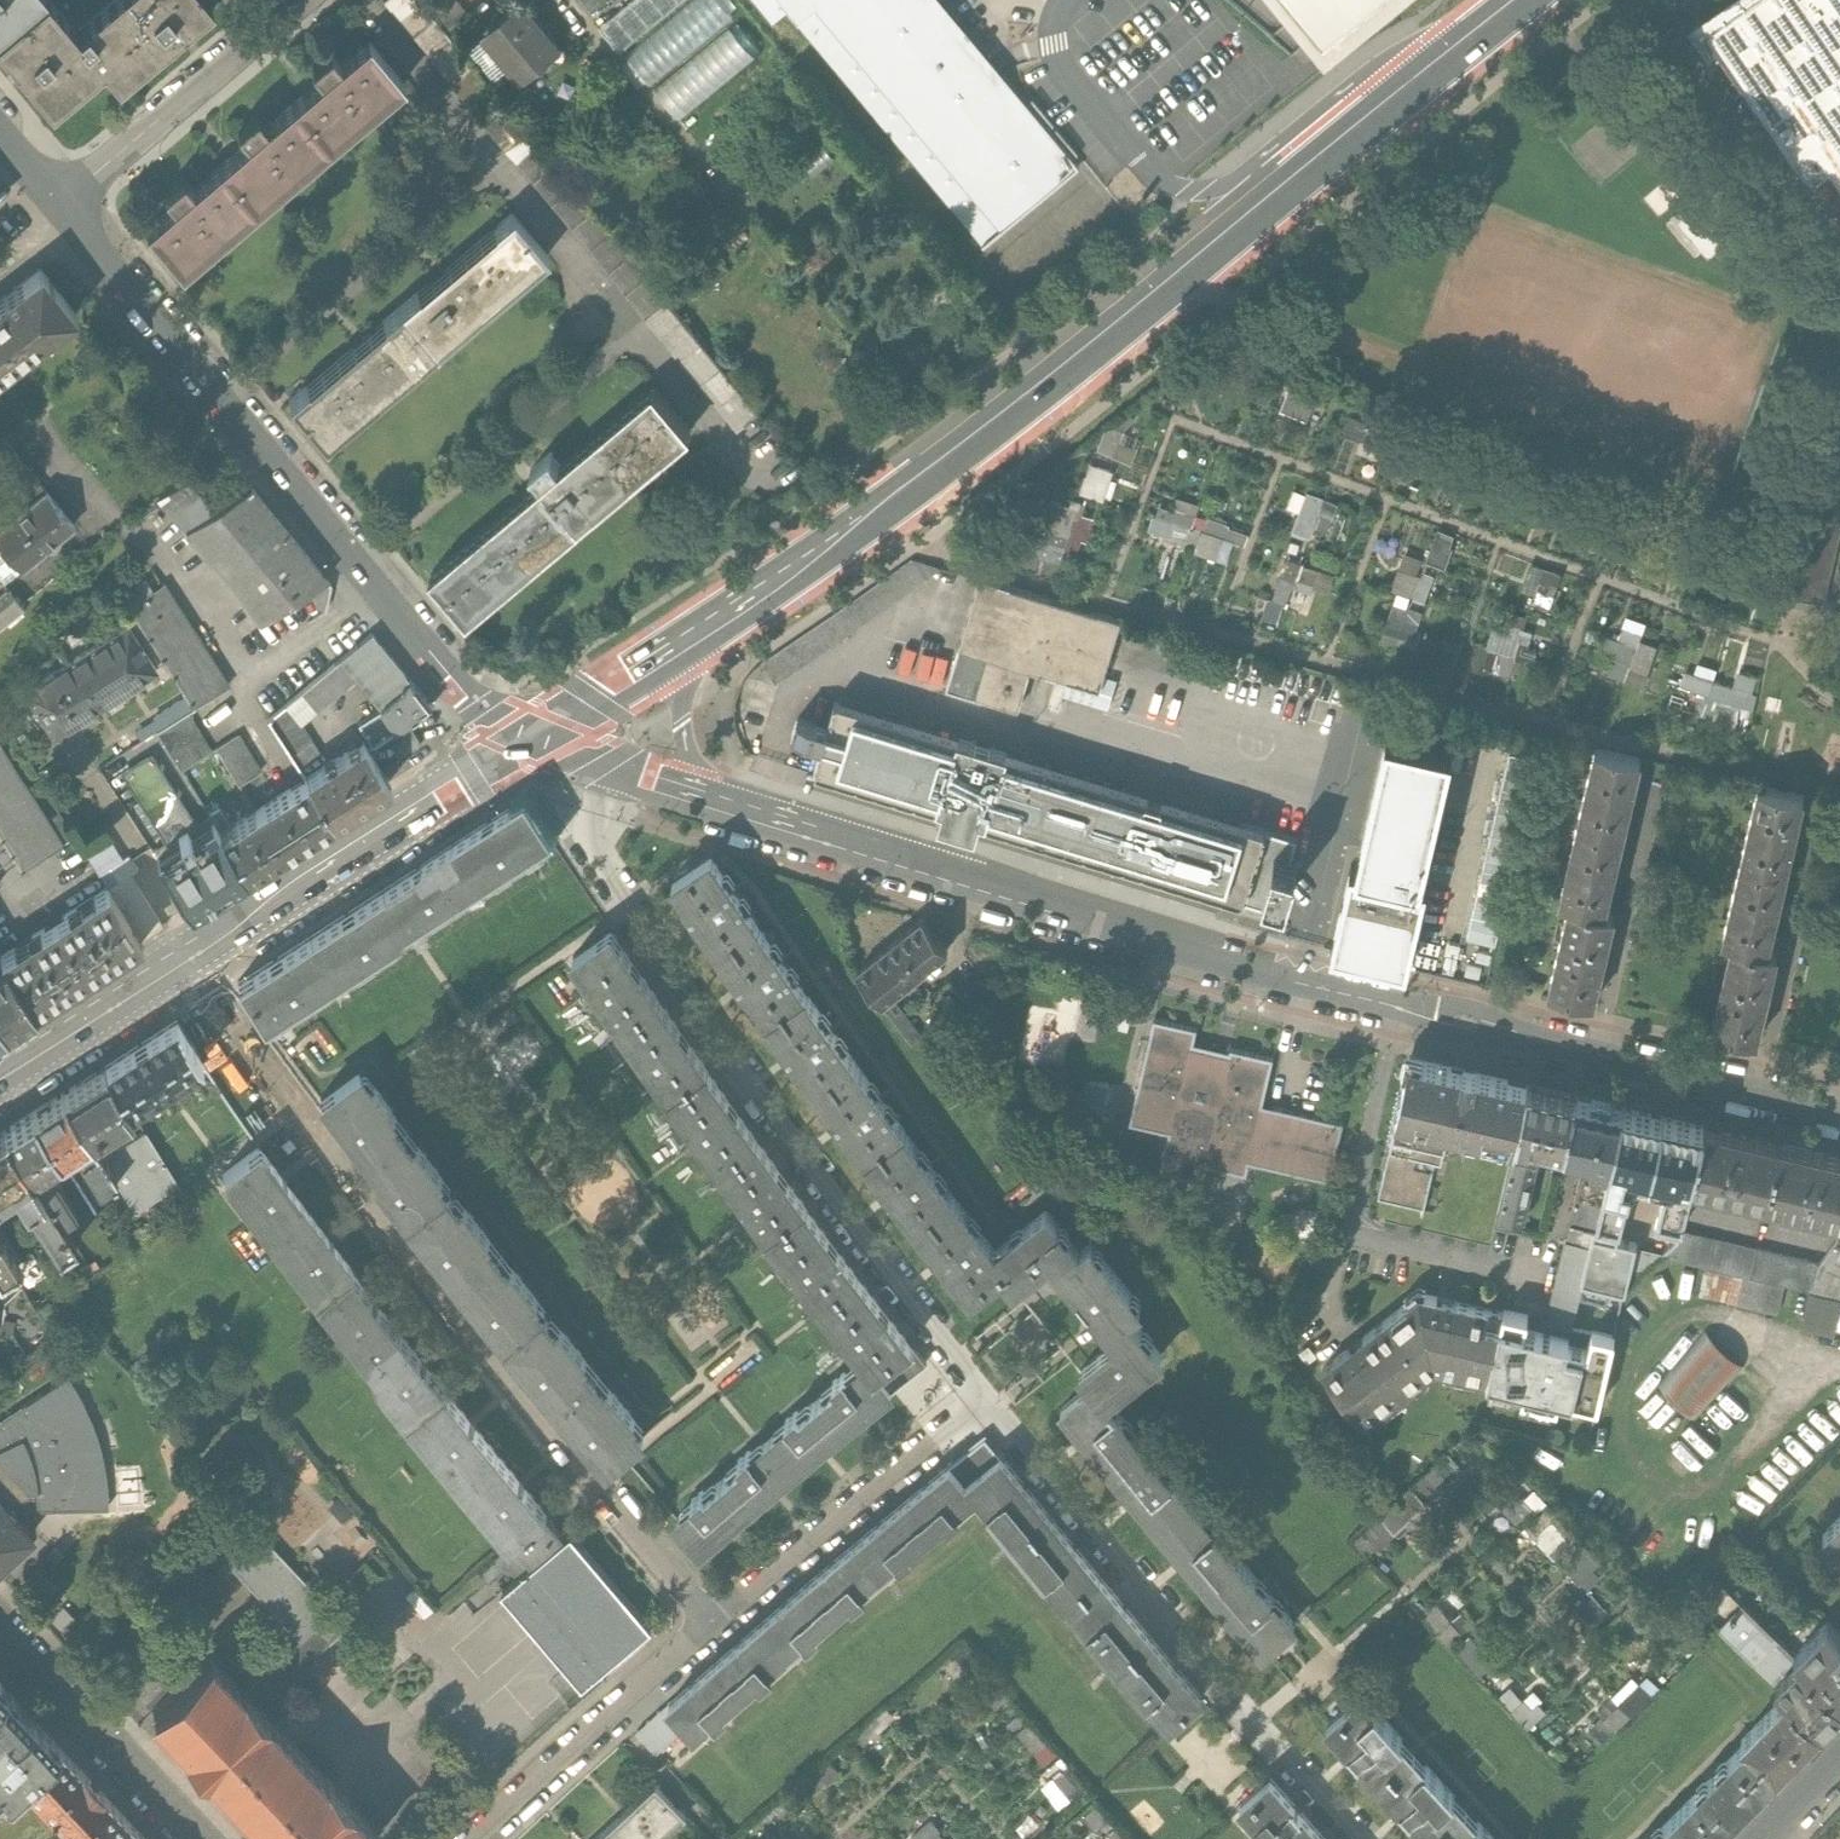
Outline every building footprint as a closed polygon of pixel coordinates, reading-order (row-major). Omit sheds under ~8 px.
[(105,68),(77,34),(49,0),(47,0),(0,38),(0,46),(53,111),(105,68)] [(47,0),(0,0),(0,38),(47,0)] [(168,48),(128,0),(119,0),(77,34),(105,68),(120,87),(168,48)] [(168,48),(215,9),(208,0),(128,0),(168,48)] [(418,0),(388,0),(401,17),(420,2),(418,0)] [(533,0),(522,0),(483,32),(524,82),(570,45),(533,0)] [(684,121),(766,53),(722,0),(583,0),(684,121)] [(981,256),(1087,162),(952,0),(771,0),(981,256)] [(1328,63),(1403,0),(1275,0),(1328,63)] [(1839,185),(1839,0),(1741,0),(1701,27),(1806,181),(1827,167),(1839,185)] [(762,417),(420,2),(401,17),(744,432),(762,417)] [(323,75),(294,99),(332,143),(407,79),(370,36),(343,59),(334,49),(315,66),(323,75)] [(256,206),(332,143),(294,99),(267,122),(259,112),(242,127),(250,136),(220,162),(256,206)] [(184,267),(256,206),(220,162),(193,184),(184,174),(166,189),(176,201),(148,224),(184,267)] [(1674,173),(1647,195),(1661,212),(1687,189),(1674,173)] [(442,275),(407,305),(442,346),(553,252),(518,211),(442,275)] [(0,297),(0,330),(18,355),(78,309),(43,264),(0,297)] [(330,441),(442,346),(407,305),(363,343),(296,400),(330,441)] [(18,355),(0,330),(0,370),(18,355)] [(537,476),(542,482),(433,575),(473,621),(582,529),(693,435),(654,389),(561,467),(551,456),(533,472),(537,476)] [(16,446),(0,459),(0,473),(26,505),(48,486),(16,446)] [(1096,458),(1086,489),(1112,497),(1122,466),(1096,458)] [(256,619),(324,575),(248,484),(212,504),(184,472),(153,494),(256,619)] [(48,486),(26,505),(5,521),(0,525),(0,533),(25,564),(77,522),(48,486)] [(1317,538),(1322,522),(1335,526),(1345,499),(1312,487),(1296,530),(1317,538)] [(1183,494),(1181,506),(1161,502),(1157,529),(1197,536),(1204,497),(1183,494)] [(1240,562),(1251,524),(1212,513),(1201,550),(1240,562)] [(1411,548),(1385,640),(1422,651),(1434,608),(1416,603),(1430,553),(1411,548)] [(1335,586),(1341,570),(1289,552),(1265,618),(1283,625),(1297,584),(1317,591),(1321,580),(1335,586)] [(942,566),(911,558),(762,663),(774,683),(942,566)] [(1536,559),(1527,585),(1556,596),(1565,569),(1536,559)] [(982,578),(948,684),(1020,707),(1033,666),(1101,688),(1124,618),(982,578)] [(190,706),(225,684),(161,580),(125,602),(183,694),(190,706)] [(0,591),(0,624),(27,601),(11,582),(0,591)] [(1612,672),(1652,683),(1664,642),(1647,637),(1653,618),(1630,611),(1612,672)] [(126,618),(19,685),(28,699),(16,707),(29,727),(42,718),(52,734),(157,668),(126,618)] [(1495,646),(1502,646),(1502,671),(1541,671),(1542,627),(1495,626),(1495,646)] [(360,739),(365,747),(384,735),(398,757),(419,742),(406,720),(430,706),(370,632),(336,659),(355,682),(377,708),(357,721),(366,736),(360,739)] [(300,724),(355,682),(336,659),(266,718),(298,768),(320,754),(300,724)] [(1720,678),(1722,669),(1690,661),(1680,706),(1747,722),(1758,672),(1743,668),(1740,683),(1720,678)] [(135,728),(140,737),(153,729),(184,710),(190,706),(183,694),(152,713),(154,716),(135,728)] [(833,724),(802,715),(796,735),(825,744),(817,771),(943,809),(939,822),(979,834),(983,822),(1148,872),(1279,911),(1282,900),(1288,902),(1305,847),(1298,845),(1301,836),(841,698),(833,724)] [(209,749),(184,710),(153,729),(178,768),(209,749)] [(260,769),(237,732),(214,746),(237,783),(260,769)] [(1453,746),(1388,732),(1357,864),(1353,863),(1333,949),(1410,967),(1428,882),(1422,881),(1453,746)] [(25,868),(66,843),(0,737),(0,827),(25,868)] [(302,775),(329,817),(378,786),(382,783),(386,781),(365,747),(360,739),(355,742),(325,761),(302,775)] [(149,745),(111,768),(159,845),(196,822),(149,745)] [(1513,938),(1537,749),(1501,745),(1477,933),(1513,938)] [(1575,821),(1625,833),(1643,757),(1593,745),(1575,821)] [(329,817),(302,775),(295,780),(217,829),(243,870),(265,857),(308,830),(321,822),(329,817)] [(1758,784),(1741,861),(1790,872),(1807,795),(1758,784)] [(530,796),(457,841),(484,885),(557,839),(530,796)] [(152,849),(187,905),(230,879),(236,874),(243,870),(217,829),(208,814),(202,818),(196,822),(159,845),(152,849)] [(1565,899),(1608,909),(1625,833),(1575,821),(1557,897),(1565,899)] [(79,840),(108,886),(121,878),(113,865),(124,858),(103,825),(79,840)] [(411,930),(484,885),(457,841),(384,887),(411,930)] [(767,1013),(805,985),(707,850),(669,878),(693,912),(742,980),(767,1013)] [(121,878),(108,886),(141,939),(164,925),(132,873),(140,869),(130,854),(124,858),(113,865),(121,878)] [(1773,949),(1790,872),(1741,861),(1724,939),(1731,940),(1773,949)] [(6,953),(8,957),(40,1006),(88,975),(141,939),(108,886),(55,922),(6,953)] [(339,976),(411,930),(384,887),(312,933),(339,976)] [(1608,909),(1565,899),(1545,986),(1598,998),(1618,911),(1608,909)] [(924,919),(858,971),(884,1004),(895,995),(950,952),(924,919)] [(708,1062),(685,1029),(635,961),(609,926),(569,955),(668,1091),(708,1062)] [(266,1021),(339,976),(312,933),(239,978),(266,1021)] [(1780,951),(1773,949),(1731,940),(1711,1030),(1760,1041),(1780,951)] [(13,1024),(40,1006),(8,957),(0,962),(0,1004),(13,1024)] [(866,1150),(905,1122),(805,985),(767,1013),(792,1048),(842,1116),(866,1150)] [(925,1033),(895,995),(884,1004),(915,1041),(925,1033)] [(13,1024),(0,1004),(0,1032),(13,1024)] [(176,1020),(102,1066),(127,1105),(200,1059),(176,1020)] [(1261,1104),(1271,1060),(1229,1050),(1228,1056),(1190,1047),(1194,1032),(1153,1023),(1129,1127),(1167,1135),(1158,1174),(1201,1184),(1205,1167),(1244,1176),(1247,1159),(1332,1178),(1344,1123),(1261,1104)] [(1452,1122),(1459,1124),(1521,1138),(1533,1085),(1473,1071),(1412,1057),(1380,1193),(1424,1203),(1435,1155),(1444,1158),(1452,1122)] [(809,1201),(784,1167),(734,1097),(708,1062),(668,1091),(769,1230),(809,1201)] [(369,1155),(412,1125),(364,1064),(322,1093),(369,1155)] [(102,1066),(61,1092),(89,1136),(130,1110),(127,1105),(102,1066)] [(1568,1148),(1581,1096),(1533,1085),(1521,1138),(1505,1211),(1529,1217),(1545,1143),(1568,1148)] [(61,1092),(31,1111),(57,1152),(58,1154),(76,1142),(81,1151),(77,1153),(98,1187),(115,1176),(103,1156),(89,1136),(61,1092)] [(1601,1216),(1628,1106),(1581,1096),(1568,1148),(1594,1154),(1593,1158),(1587,1161),(1575,1210),(1601,1216)] [(1636,1164),(1656,1168),(1669,1116),(1628,1106),(1601,1216),(1622,1220),(1636,1164)] [(31,1111),(3,1130),(59,1220),(76,1209),(50,1170),(48,1170),(43,1161),(57,1152),(31,1111)] [(1686,1224),(1697,1177),(1709,1125),(1669,1116),(1656,1168),(1673,1172),(1662,1219),(1686,1224)] [(988,1254),(996,1247),(905,1122),(866,1150),(893,1186),(945,1259),(971,1295),(1003,1272),(988,1254)] [(412,1125),(369,1155),(417,1217),(459,1187),(412,1125)] [(1775,1196),(1787,1143),(1709,1125),(1697,1177),(1775,1196)] [(0,1131),(0,1189),(12,1182),(57,1254),(74,1243),(59,1220),(3,1130),(0,1131)] [(144,1130),(103,1156),(115,1176),(135,1207),(177,1182),(144,1130)] [(1787,1143),(1775,1196),(1839,1211),(1839,1155),(1787,1143)] [(222,1173),(269,1236),(306,1208),(259,1146),(222,1173)] [(464,1278),(506,1248),(459,1187),(417,1217),(464,1278)] [(874,1375),(878,1372),(914,1346),(887,1310),(835,1237),(809,1201),(769,1230),(863,1361),(874,1375)] [(1107,1402),(1110,1400),(1165,1355),(1132,1315),(1145,1304),(1094,1242),(1082,1251),(1046,1207),(996,1247),(988,1254),(1003,1272),(1015,1287),(1044,1263),(1052,1257),(1085,1298),(1118,1339),(1110,1345),(1080,1370),(1091,1383),(1107,1402)] [(353,1270),(306,1208),(269,1236),(317,1298),(353,1270)] [(1601,1216),(1575,1210),(1569,1237),(1595,1243),(1601,1216)] [(1622,1220),(1601,1216),(1595,1243),(1590,1269),(1630,1278),(1641,1224),(1622,1220)] [(1681,1228),(1675,1257),(1813,1290),(1821,1261),(1681,1228)] [(19,1266),(0,1237),(0,1277),(19,1266)] [(1595,1243),(1569,1237),(1551,1322),(1592,1322),(1590,1269),(1595,1243)] [(1821,1261),(1813,1290),(1805,1324),(1836,1331),(1839,1317),(1839,1240),(1839,1242),(1821,1261)] [(506,1248),(464,1278),(511,1340),(553,1309),(506,1248)] [(317,1298),(364,1359),(401,1331),(353,1270),(317,1298)] [(1436,1371),(1489,1384),(1502,1330),(1495,1329),(1498,1314),(1419,1295),(1317,1374),(1362,1433),(1436,1371)] [(558,1402),(600,1371),(553,1309),(511,1340),(558,1402)] [(1505,1315),(1502,1330),(1489,1384),(1599,1409),(1615,1342),(1594,1337),(1589,1357),(1572,1353),(1574,1343),(1534,1334),(1537,1323),(1505,1315)] [(448,1391),(401,1331),(364,1359),(413,1421),(448,1391)] [(1741,1365),(1702,1331),(1655,1384),(1694,1418),(1741,1365)] [(926,1361),(914,1346),(878,1372),(892,1387),(926,1361)] [(835,1384),(821,1396),(847,1429),(895,1391),(892,1387),(878,1372),(874,1375),(863,1361),(847,1375),(844,1372),(833,1381),(835,1384)] [(600,1371),(558,1402),(605,1463),(648,1432),(600,1371)] [(35,1527),(33,1525),(31,1528),(6,1502),(16,1495),(25,1491),(35,1490),(36,1506),(107,1506),(106,1478),(101,1449),(93,1425),(81,1397),(67,1374),(0,1418),(0,1560),(35,1527)] [(1107,1402),(1091,1383),(1063,1407),(1088,1437),(1139,1499),(1189,1560),(1240,1621),(1265,1652),(1297,1626),(1110,1400),(1107,1402)] [(413,1421),(462,1481),(497,1451),(448,1391),(413,1421)] [(789,1423),(773,1436),(799,1468),(847,1429),(821,1396),(799,1413),(796,1409),(785,1418),(789,1423)] [(949,1464),(964,1482),(999,1453),(984,1435),(949,1464)] [(740,1464),(723,1478),(748,1509),(799,1468),(773,1436),(755,1451),(751,1446),(736,1458),(740,1464)] [(1452,1448),(1369,1523),(1388,1543),(1451,1485),(1444,1477),(1463,1460),(1452,1448)] [(547,1512),(497,1451),(462,1481),(512,1542),(512,1541),(544,1514),(547,1512)] [(976,1496),(1066,1602),(1101,1573),(1078,1546),(1025,1484),(999,1453),(964,1482),(976,1496)] [(877,1524),(853,1545),(880,1576),(898,1561),(901,1565),(906,1560),(912,1555),(909,1551),(944,1522),(948,1527),(953,1522),(959,1517),(956,1513),(976,1496),(964,1482),(949,1464),(925,1484),(877,1524)] [(700,1547),(748,1509),(723,1478),(704,1493),(701,1488),(691,1496),(695,1501),(675,1517),(700,1547)] [(233,1505),(143,1589),(172,1621),(231,1565),(242,1553),(261,1535),(233,1505)] [(1533,1522),(1564,1555),(1581,1538),(1550,1506),(1533,1522)] [(1823,1531),(1839,1548),(1839,1513),(1823,1531)] [(544,1514),(512,1541),(533,1564),(564,1538),(544,1514)] [(533,1564),(502,1590),(582,1685),(650,1628),(570,1532),(564,1538),(533,1564)] [(242,1553),(231,1565),(299,1638),(312,1629),(332,1611),(261,1535),(242,1553)] [(862,1591),(880,1576),(853,1545),(831,1564),(785,1603),(761,1623),(789,1656),(805,1642),(808,1644),(813,1640),(819,1635),(815,1631),(850,1601),(853,1604),(859,1599),(865,1595),(862,1591)] [(487,1583),(506,1568),(497,1557),(478,1572),(487,1583)] [(1758,1663),(1782,1640),(1710,1568),(1687,1591),(1758,1663)] [(1127,1604),(1101,1573),(1066,1602),(1171,1726),(1204,1696),(1178,1665),(1127,1604)] [(1456,1613),(1466,1606),(1456,1591),(1431,1608),(1453,1639),(1467,1630),(1456,1613)] [(243,1689),(259,1706),(346,1625),(332,1611),(312,1629),(299,1638),(243,1689)] [(1797,1654),(1839,1697),(1839,1632),(1829,1621),(1797,1654)] [(770,1671),(789,1656),(761,1623),(738,1643),(689,1685),(670,1703),(689,1725),(696,1733),(713,1717),(718,1723),(724,1718),(729,1713),(726,1709),(759,1680),(762,1682),(767,1678),(772,1674),(770,1671)] [(1484,1670),(1499,1658),(1475,1630),(1460,1643),(1484,1670)] [(1787,1692),(1826,1730),(1839,1716),(1839,1697),(1797,1654),(1782,1640),(1758,1663),(1787,1692)] [(210,1655),(151,1709),(183,1743),(181,1745),(204,1769),(205,1768),(266,1833),(265,1835),(269,1838),(378,1838),(379,1838),(347,1804),(348,1802),(326,1778),(324,1779),(264,1714),(265,1713),(259,1706),(243,1689),(242,1688),(241,1689),(210,1655)] [(1617,1723),(1648,1693),(1633,1677),(1602,1708),(1617,1723)] [(0,1687),(0,1741),(29,1714),(2,1685),(0,1687)] [(1531,1724),(1553,1704),(1537,1686),(1515,1706),(1531,1724)] [(1744,1736),(1748,1740),(1782,1774),(1826,1730),(1787,1692),(1744,1736)] [(1330,1725),(1381,1781),(1417,1749),(1366,1693),(1330,1725)] [(670,1703),(636,1732),(656,1753),(689,1725),(670,1703)] [(54,1740),(29,1714),(0,1741),(0,1787),(3,1790),(22,1775),(54,1740)] [(123,1815),(54,1740),(22,1775),(82,1838),(101,1838),(123,1815)] [(1782,1774),(1748,1740),(1682,1806),(1716,1838),(1717,1838),(1782,1774)] [(1381,1781),(1432,1838),(1467,1806),(1417,1749),(1381,1781)] [(1274,1838),(1314,1838),(1323,1831),(1272,1772),(1240,1801),(1274,1838)] [(627,1838),(661,1838),(688,1814),(659,1783),(624,1816),(614,1825),(627,1838)] [(1433,1838),(1497,1838),(1467,1806),(1432,1838),(1433,1838)] [(1649,1838),(1716,1838),(1682,1806),(1649,1838)] [(123,1815),(101,1838),(146,1838),(123,1815)] [(934,1815),(909,1838),(957,1838),(934,1815)] [(614,1825),(599,1838),(627,1838),(614,1825)] [(1103,1836),(1104,1838),(1132,1838),(1125,1825),(1103,1836)] [(1323,1831),(1314,1838),(1331,1838),(1323,1831)]
